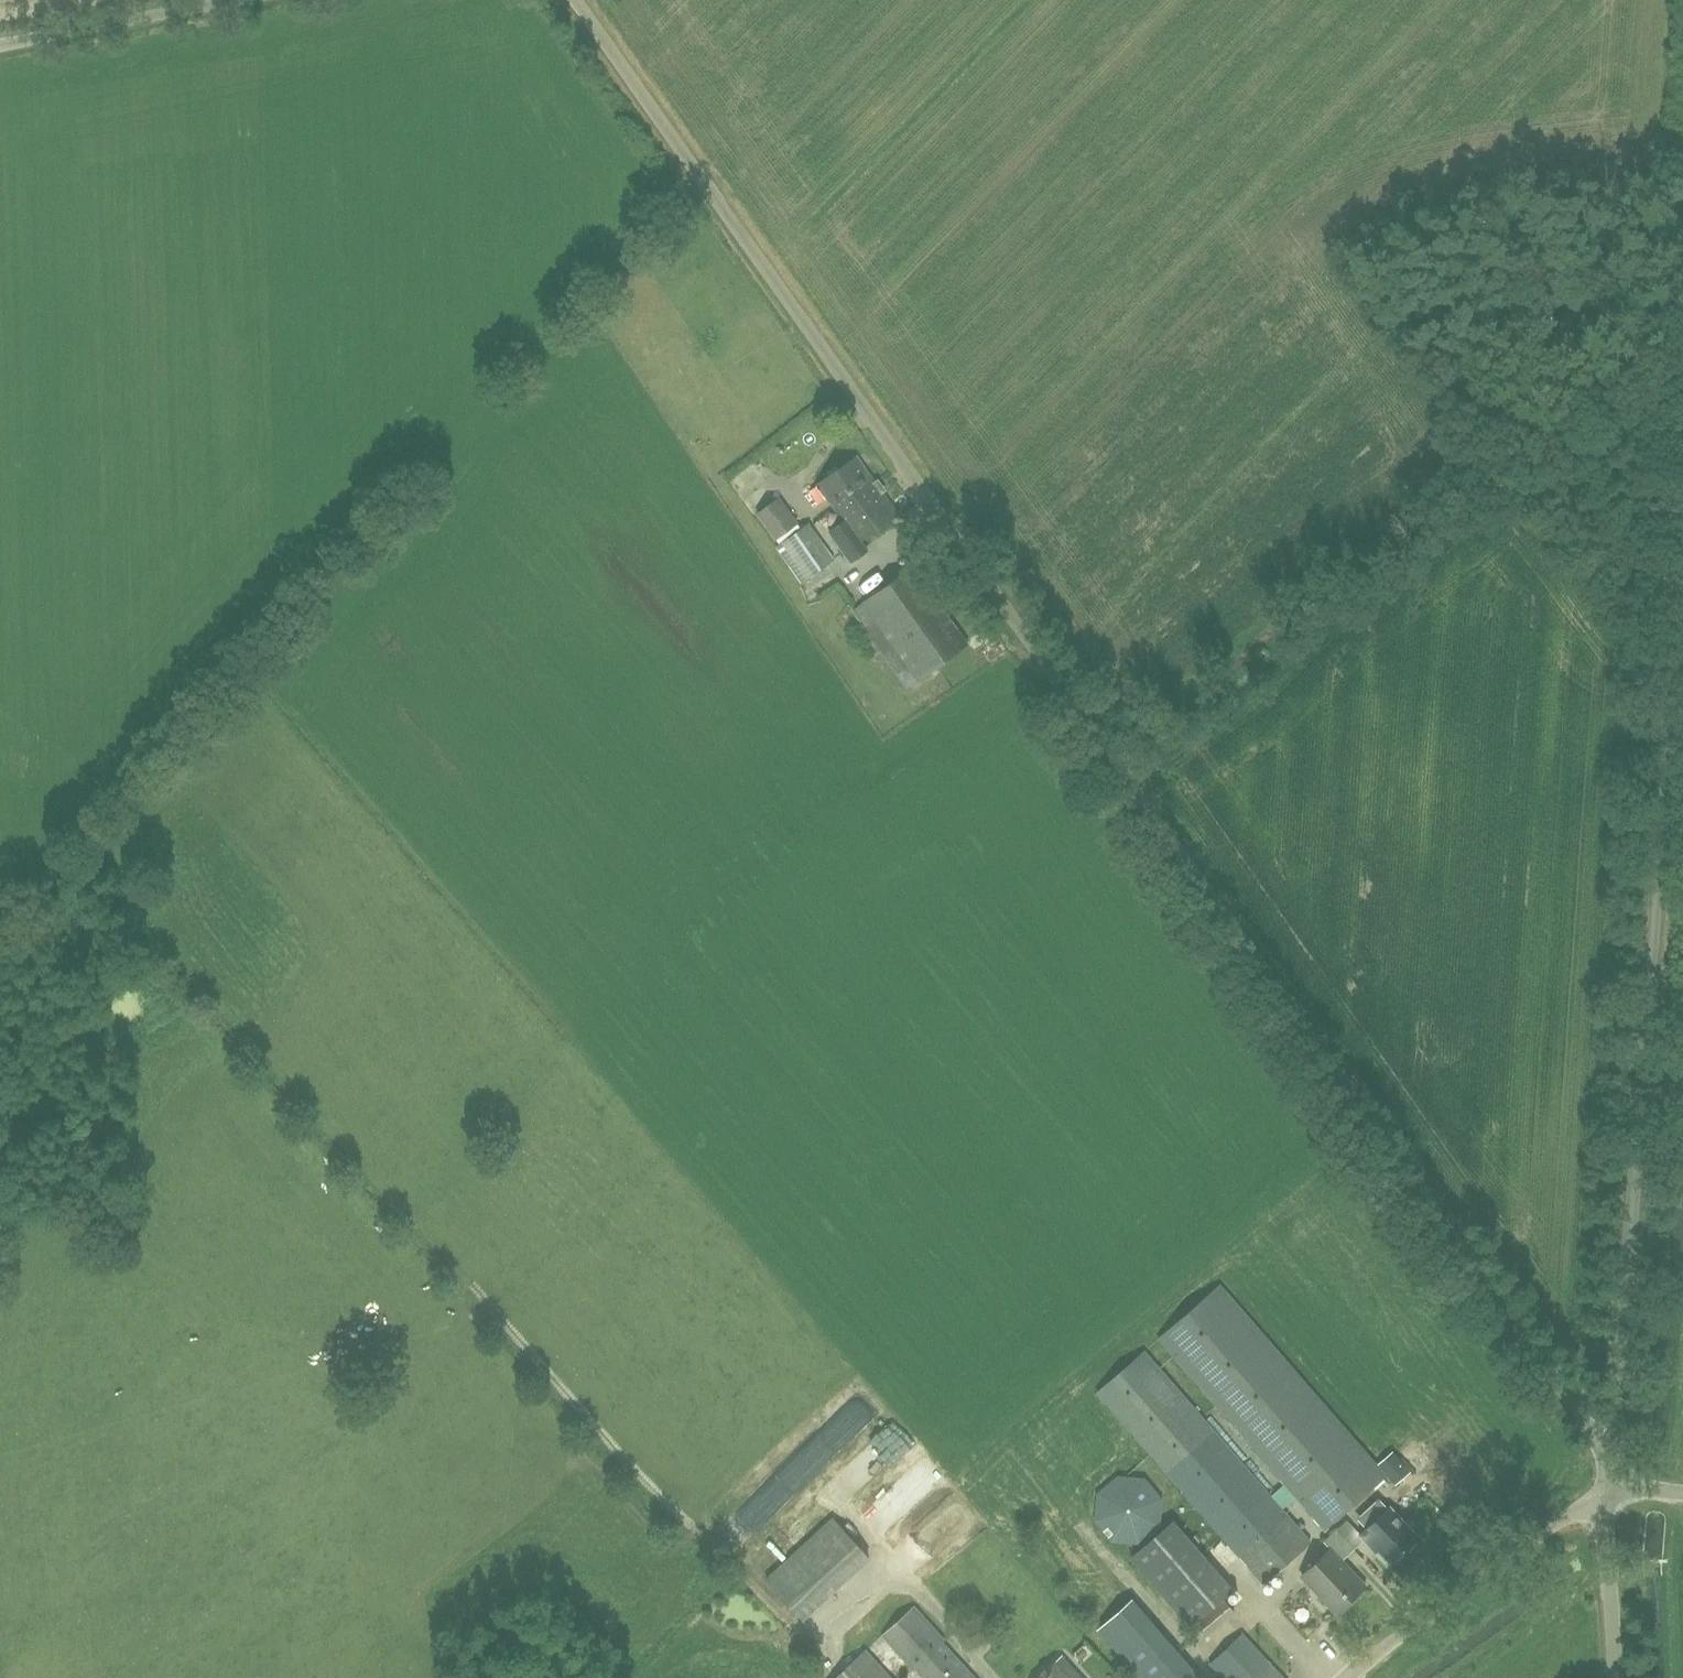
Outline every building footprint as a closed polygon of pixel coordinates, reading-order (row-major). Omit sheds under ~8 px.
[(874,494),(881,489),(858,457),(818,485),(835,508),(854,495),(856,499),(869,490),(874,494)] [(854,495),(835,508),(845,522),(830,532),(852,563),(869,550),(862,540),(899,514),(881,489),(874,494),(869,490),(856,499),(854,495)] [(777,539),(799,524),(779,498),(758,513),(777,539)] [(803,583),(836,559),(811,524),(778,547),(803,583)] [(910,688),(970,646),(914,566),(854,609),(872,635),(863,640),(875,657),(883,650),(910,688)] [(1325,1530),(1387,1476),(1220,1285),(1158,1338),(1325,1530)] [(1263,1582),(1311,1541),(1145,1350),(1098,1391),(1263,1582)] [(1404,1455),(1388,1462),(1397,1481),(1412,1473),(1404,1455)] [(870,1456),(840,1485),(855,1501),(885,1472),(870,1456)] [(949,1489),(931,1469),(883,1513),(900,1532),(949,1489)] [(1131,1536),(1158,1510),(1131,1481),(1104,1506),(1131,1536)] [(1405,1523),(1390,1507),(1362,1534),(1371,1544),(1373,1542),(1392,1562),(1419,1537),(1414,1533),(1417,1530),(1418,1526),(1412,1520),(1408,1520),(1405,1523)] [(954,1512),(919,1545),(933,1560),(968,1526),(954,1512)] [(1132,1558),(1191,1626),(1232,1589),(1174,1522),(1132,1558)] [(807,1544),(768,1580),(803,1619),(842,1583),(807,1544)] [(1338,1613),(1366,1586),(1331,1548),(1302,1574),(1338,1613)] [(1131,1600),(1098,1629),(1141,1677),(1200,1677),(1131,1600)] [(1195,1625),(1206,1639),(1236,1613),(1224,1600),(1195,1625)] [(945,1642),(948,1640),(915,1605),(884,1634),(924,1677),(977,1677),(945,1642)] [(1210,1663),(1224,1677),(1284,1677),(1243,1633),(1210,1663)] [(866,1648),(835,1677),(893,1677),(866,1648)] [(1063,1654),(1036,1677),(1084,1677),(1063,1654)]
